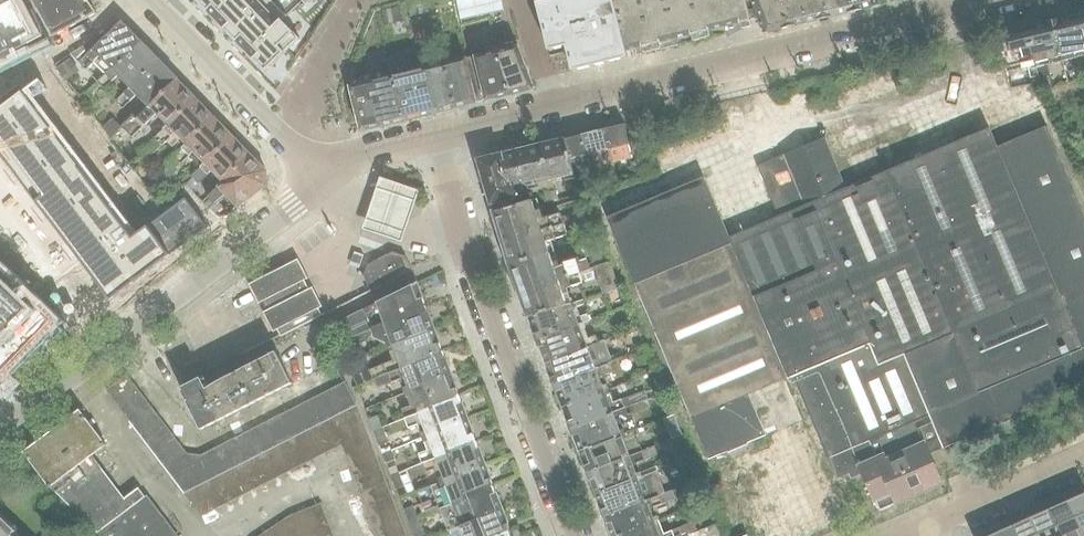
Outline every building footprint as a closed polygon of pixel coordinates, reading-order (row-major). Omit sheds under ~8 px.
[(50,38),(30,0),(0,0),(0,64),(50,38)] [(52,37),(95,13),(87,0),(32,0),(52,37)] [(213,18),(231,0),(196,0),(213,18)] [(213,18),(231,37),(269,0),(231,0),(213,18)] [(231,37),(248,54),(283,21),(288,16),(272,0),(269,0),(231,37)] [(537,3),(549,51),(566,47),(573,72),(628,58),(626,51),(614,0),(548,0),(537,3)] [(626,51),(635,48),(637,55),(742,30),(752,27),(745,0),(614,0),(626,51)] [(758,20),(764,34),(789,28),(779,0),(751,0),(758,20)] [(789,28),(831,18),(824,0),(779,0),(789,28)] [(831,18),(832,17),(856,12),(852,0),(824,0),(831,18)] [(856,12),(881,6),(879,0),(852,0),(856,12)] [(402,20),(399,7),(383,11),(385,23),(402,20)] [(1080,14),(1053,21),(1063,61),(1083,56),(1083,32),(1080,14)] [(283,21),(248,54),(266,73),(300,39),(288,26),(283,21)] [(1063,61),(1053,21),(1026,27),(1038,76),(1040,83),(1048,81),(1046,75),(1043,72),(1042,67),(1063,61)] [(81,49),(71,56),(78,62),(85,69),(99,57),(110,69),(140,41),(138,40),(131,32),(125,26),(121,22),(109,33),(86,54),(81,49)] [(1038,76),(1026,27),(998,34),(1006,67),(1029,61),(1031,67),(1030,70),(1032,77),(1038,76)] [(107,31),(81,49),(86,54),(109,33),(107,31)] [(110,69),(97,83),(104,89),(117,76),(129,88),(158,60),(140,41),(110,69)] [(11,311),(43,278),(120,220),(24,92),(0,46),(0,300),(11,311)] [(536,90),(531,79),(518,46),(496,51),(506,97),(536,90)] [(506,97),(496,51),(474,56),(485,101),(506,97)] [(921,52),(895,59),(907,107),(933,100),(921,52)] [(476,104),(465,58),(445,63),(456,108),(476,104)] [(895,59),(868,65),(880,113),(907,107),(895,59)] [(81,73),(72,60),(58,70),(67,82),(81,73)] [(129,88),(115,101),(122,108),(135,95),(147,107),(177,79),(158,60),(129,88)] [(433,114),(456,108),(445,63),(423,69),(433,114)] [(423,69),(414,71),(392,76),(403,121),(433,114),(423,69)] [(392,76),(371,81),(382,126),(403,121),(392,76)] [(132,115),(120,126),(120,127),(131,137),(152,117),(148,113),(153,109),(168,124),(195,98),(177,79),(147,107),(136,118),(132,115)] [(361,131),(382,126),(371,81),(350,86),(361,131)] [(778,88),(740,97),(751,145),(779,138),(777,131),(773,113),(774,113),(783,110),(778,88)] [(740,97),(713,103),(725,151),(751,145),(740,97)] [(153,138),(140,151),(147,158),(160,145),(170,136),(167,132),(171,128),(186,144),(214,118),(195,98),(168,124),(153,138)] [(713,103),(687,110),(699,158),(725,151),(713,103)] [(991,107),(983,109),(986,122),(994,120),(991,107)] [(983,109),(975,111),(978,124),(986,122),(983,109)] [(975,111),(966,113),(969,126),(978,124),(975,111)] [(966,113),(958,115),(961,128),(969,126),(966,113)] [(958,115),(950,117),(953,130),(961,128),(958,115)] [(660,116),(632,123),(644,171),(672,164),(660,116)] [(950,117),(941,119),(944,132),(953,130),(950,117)] [(172,157),(145,183),(152,190),(179,164),(189,155),(185,151),(189,147),(204,163),(233,137),(214,118),(186,144),(172,157)] [(941,119),(933,122),(936,134),(944,132),(941,119)] [(114,120),(104,129),(112,137),(122,128),(114,120)] [(932,122),(923,124),(927,137),(935,134),(932,122)] [(923,124),(915,126),(918,139),(927,137),(923,124)] [(625,125),(604,130),(611,161),(632,156),(625,125)] [(943,484),(931,455),(1083,389),(1083,212),(1047,125),(998,146),(990,127),(846,188),(825,138),(758,166),(779,216),(730,237),(704,177),(608,218),(710,459),(767,435),(749,394),(790,377),(791,379),(797,376),(837,477),(851,471),(853,478),(864,473),(882,512),(943,484)] [(915,126),(907,128),(910,141),(918,139),(915,126)] [(907,128),(899,130),(902,143),(910,141),(907,128)] [(604,130),(583,135),(590,166),(611,161),(604,130)] [(899,130),(890,132),(893,145),(902,143),(899,130)] [(890,132),(882,134),(885,147),(893,145),(890,132)] [(882,134),(874,136),(877,149),(885,147),(882,134)] [(590,166),(583,135),(566,139),(574,170),(590,166)] [(874,136),(865,138),(868,151),(877,149),(874,136)] [(204,163),(191,176),(198,184),(208,174),(204,171),(209,167),(223,181),(250,155),(233,137),(204,163)] [(865,138),(856,140),(859,153),(868,151),(865,138)] [(574,170),(566,139),(541,145),(550,179),(575,173),(574,170)] [(856,140),(848,142),(851,155),(859,153),(856,140)] [(848,142),(839,144),(842,157),(851,155),(848,142)] [(839,144),(831,146),(834,159),(842,157),(839,144)] [(550,179),(541,145),(516,151),(523,182),(527,184),(550,179)] [(523,182),(516,151),(484,159),(482,162),(513,184),(523,182)] [(223,181),(206,197),(207,198),(213,205),(218,201),(225,194),(238,206),(265,187),(267,185),(267,172),(250,155),(223,181)] [(482,162),(480,165),(494,211),(519,204),(513,184),(482,162)] [(758,164),(750,166),(753,179),(761,177),(758,164)] [(750,166),(742,168),(745,181),(753,179),(750,166)] [(742,168),(733,170),(737,183),(745,181),(742,168)] [(733,170),(725,172),(728,185),(737,183),(733,170)] [(725,172),(717,174),(720,187),(728,185),(725,172)] [(716,175),(708,177),(711,189),(719,187),(716,175)] [(372,230),(408,241),(411,233),(423,191),(387,180),(374,221),(372,230)] [(631,181),(622,183),(625,196),(634,194),(631,181)] [(622,183),(613,185),(616,198),(625,196),(622,183)] [(613,185),(605,187),(608,200),(616,198),(613,185)] [(605,187),(596,189),(599,202),(608,200),(605,187)] [(667,187),(659,189),(662,201),(670,199),(667,187)] [(659,189),(651,191),(654,203),(662,201),(659,189)] [(558,202),(557,200),(555,192),(545,195),(548,205),(558,202)] [(634,194),(625,196),(628,208),(637,206),(634,194)] [(625,196),(616,198),(620,210),(628,208),(625,196)] [(207,198),(203,202),(215,214),(223,206),(218,201),(213,205),(207,198)] [(616,198),(608,200),(611,212),(620,210),(616,198)] [(494,211),(510,265),(550,253),(546,242),(568,235),(568,234),(589,227),(583,211),(562,218),(561,213),(545,218),(539,217),(532,200),(519,204),(494,211)] [(608,200),(599,202),(602,215),(611,212),(608,200)] [(588,246),(595,242),(591,232),(581,236),(585,244),(587,243),(588,246)] [(587,243),(585,244),(593,264),(603,260),(595,242),(588,246),(587,243)] [(371,291),(413,270),(405,256),(393,252),(368,265),(364,277),(371,291)] [(556,267),(550,253),(510,265),(530,316),(568,302),(563,290),(585,283),(577,261),(556,267)] [(263,310),(273,331),(277,329),(280,336),(322,316),(318,308),(322,306),(313,287),(309,289),(304,280),(308,278),(298,258),(249,283),(259,302),(263,300),(267,308),(263,310)] [(621,290),(610,263),(595,268),(603,295),(621,290)] [(51,324),(36,309),(26,299),(25,299),(13,288),(15,286),(0,271),(0,378),(51,324)] [(417,283),(374,305),(375,307),(380,305),(384,316),(377,319),(376,317),(364,323),(367,330),(374,328),(426,306),(417,283)] [(64,336),(98,309),(88,296),(53,323),(64,336)] [(569,304),(568,302),(530,316),(539,341),(580,325),(590,321),(588,315),(576,318),(571,304),(569,304)] [(390,331),(395,345),(434,328),(426,306),(374,328),(377,337),(390,331)] [(652,314),(645,316),(648,322),(654,320),(652,314)] [(586,341),(580,325),(539,341),(548,363),(588,348),(600,343),(597,336),(586,341)] [(375,379),(443,350),(434,328),(395,345),(400,357),(387,363),(371,369),(375,379)] [(605,341),(600,343),(588,348),(548,363),(556,385),(609,365),(613,363),(605,341)] [(412,389),(451,373),(443,350),(375,379),(379,388),(394,382),(408,376),(412,389)] [(650,362),(645,351),(634,355),(639,366),(650,362)] [(201,377),(180,387),(201,428),(292,382),(276,352),(206,387),(201,377)] [(358,387),(366,384),(372,381),(367,370),(372,367),(368,358),(349,366),(358,387)] [(556,385),(564,406),(605,391),(600,378),(612,373),(609,365),(556,385)] [(451,373),(412,389),(417,403),(405,409),(408,418),(460,395),(451,373)] [(91,402),(29,450),(86,524),(172,459),(114,384),(113,385),(106,391),(91,402)] [(610,404),(605,391),(564,406),(572,428),(647,400),(644,391),(622,399),(610,404)] [(469,418),(460,395),(408,418),(412,427),(425,421),(430,435),(469,418)] [(572,428),(581,450),(622,434),(617,421),(629,417),(650,409),(647,400),(572,428)] [(674,415),(664,419),(672,439),(682,435),(674,415)] [(375,433),(384,430),(379,416),(370,420),(375,433)] [(422,453),(426,463),(478,441),(469,418),(430,435),(435,448),(422,453)] [(791,419),(733,444),(744,470),(804,445),(802,440),(803,440),(802,438),(800,439),(798,436),(797,437),(798,440),(793,442),(785,424),(792,422),(791,419)] [(384,430),(375,433),(380,447),(389,443),(384,430)] [(581,450),(589,471),(642,451),(639,442),(627,447),(622,434),(581,450)] [(478,441),(426,463),(429,471),(441,466),(446,480),(486,463),(478,441)] [(663,453),(659,444),(643,451),(646,459),(663,453)] [(804,445),(744,470),(754,496),(813,471),(812,469),(806,472),(798,454),(803,452),(804,455),(806,454),(805,451),(807,450),(806,448),(805,449),(804,445)] [(372,448),(361,452),(361,453),(365,462),(376,458),(372,448)] [(396,461),(392,451),(384,454),(388,464),(396,461)] [(589,471),(597,494),(639,478),(634,464),(646,460),(642,451),(589,471)] [(361,453),(339,462),(353,499),(376,491),(372,481),(369,471),(365,462),(361,453)] [(718,454),(706,459),(710,467),(722,462),(718,454)] [(376,458),(365,462),(369,471),(379,467),(376,458)] [(339,462),(318,470),(332,507),(353,499),(339,462)] [(722,462),(710,467),(713,475),(725,470),(722,462)] [(435,487),(443,508),(495,486),(486,463),(446,480),(447,483),(435,487)] [(379,467),(369,471),(372,481),(383,477),(379,467)] [(318,470),(297,478),(311,515),(332,507),(318,470)] [(725,470),(713,475),(717,483),(728,478),(725,470)] [(813,471),(754,496),(765,521),(825,496),(824,492),(824,491),(824,489),(821,490),(820,487),(818,488),(819,491),(815,493),(807,476),(814,473),(813,471)] [(399,474),(392,477),(397,489),(404,486),(399,474)] [(383,477),(372,481),(376,490),(387,486),(383,477)] [(297,478),(274,487),(289,524),(311,515),(297,478)] [(645,491),(639,478),(597,494),(606,516),(666,493),(679,488),(675,479),(656,487),(645,491)] [(728,478),(717,483),(720,491),(732,486),(728,478)] [(464,525),(504,508),(495,486),(443,508),(446,517),(459,512),(464,525)] [(732,486),(720,491),(723,499),(735,494),(732,486)] [(679,488),(666,493),(669,502),(682,497),(679,488)] [(614,535),(618,535),(656,521),(652,509),(663,505),(669,502),(666,493),(606,516),(614,535)] [(735,494),(723,499),(727,508),(739,503),(735,494)] [(1068,502),(1083,535),(1083,495),(1068,502)] [(765,521),(772,535),(817,535),(815,532),(836,524),(834,520),(827,523),(820,505),(825,503),(826,506),(828,505),(827,503),(829,502),(828,500),(827,500),(825,496),(765,521)] [(1063,535),(1083,535),(1068,502),(1052,509),(1063,535)] [(739,503),(727,508),(731,516),(742,511),(739,503)] [(225,525),(237,535),(272,535),(242,507),(225,525)] [(410,522),(419,518),(414,507),(405,510),(410,522)] [(504,508),(464,525),(468,535),(499,535),(512,531),(504,508)] [(1052,509),(1032,518),(1040,535),(1063,535),(1052,509)] [(394,510),(380,515),(384,525),(398,520),(394,510)] [(742,511),(731,516),(734,524),(746,519),(742,511)] [(346,529),(349,535),(383,535),(388,534),(384,525),(380,515),(346,529)] [(419,518),(410,522),(415,535),(426,535),(419,518)] [(1019,535),(1040,535),(1032,518),(1015,526),(1019,535)] [(746,519),(734,524),(737,532),(749,527),(746,519)] [(696,531),(693,524),(673,531),(673,529),(661,534),(656,521),(618,535),(682,535),(696,531)] [(0,523),(0,535),(14,535),(0,523)] [(214,535),(237,535),(225,525),(214,535)] [(996,535),(1019,535),(1015,526),(995,535),(996,535)] [(737,532),(739,535),(751,535),(753,535),(749,527),(737,532)]
